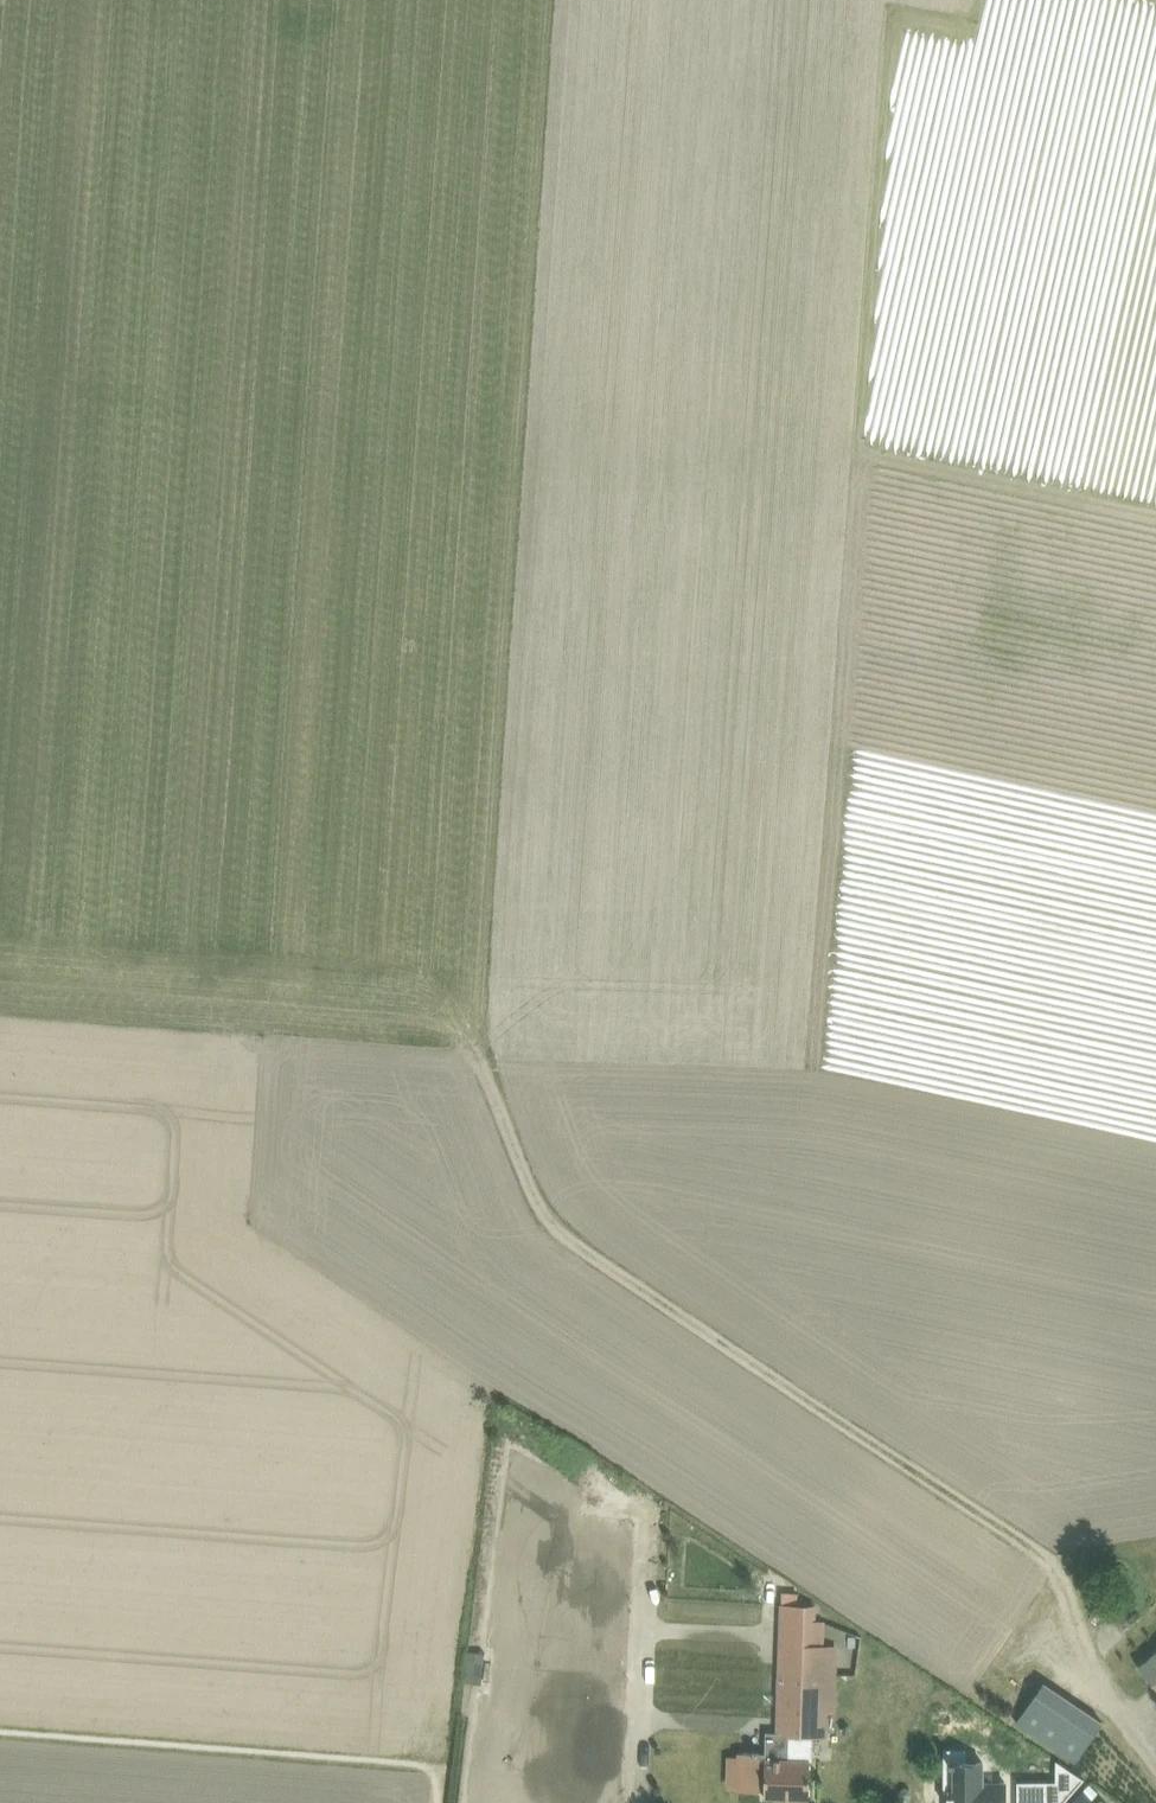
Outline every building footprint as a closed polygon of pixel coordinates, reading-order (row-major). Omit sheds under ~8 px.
[(835,1708),(838,1645),(826,1645),(826,1620),(816,1620),(817,1604),(780,1604),(775,1732),(790,1733),(799,1733),(826,1734),(827,1708),(835,1708)] [(1133,1665),(1151,1687),(1154,1685),(1155,1687),(1155,1645),(1133,1665)] [(1012,1727),(1077,1759),(1098,1714),(1034,1683),(1012,1727)] [(766,1732),(765,1753),(759,1753),(759,1750),(752,1749),(752,1753),(740,1752),(739,1790),(764,1791),(764,1797),(809,1798),(810,1760),(789,1759),(790,1733),(775,1732),(766,1732)] [(1056,1781),(1056,1782),(1080,1782),(1084,1779),(1056,1760),(1056,1781)] [(949,1790),(949,1797),(947,1797),(947,1802),(1005,1802),(1005,1781),(983,1781),(982,1762),(959,1762),(960,1790),(949,1790)] [(1096,1793),(1098,1792),(1090,1783),(1071,1802),(1105,1802),(1096,1793)]
